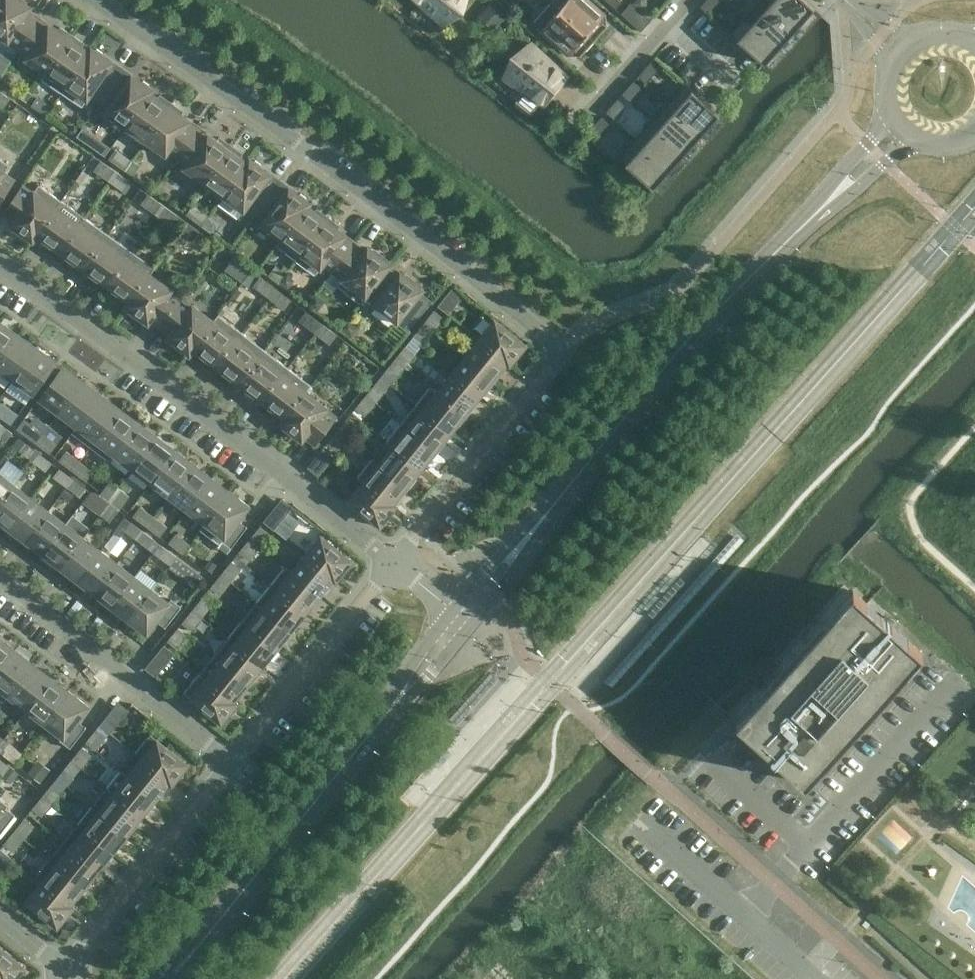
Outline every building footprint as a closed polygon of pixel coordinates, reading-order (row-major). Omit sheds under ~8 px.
[(19,47),(39,17),(28,10),(30,6),(21,0),(0,0),(0,35),(19,47)] [(444,17),(442,19),(444,21),(460,0),(421,0),(444,17)] [(492,0),(491,0),(477,16),(494,31),(508,14),(492,0)] [(551,2),(594,41),(595,40),(594,39),(607,26),(600,19),(605,13),(590,0),(553,0),(551,2)] [(701,6),(708,12),(719,0),(705,0),(700,5),(701,6)] [(768,0),(766,0),(769,3),(754,20),(781,44),(797,26),(768,0)] [(806,0),(768,0),(797,26),(813,7),(806,0)] [(594,41),(551,2),(532,23),(568,54),(573,49),(580,55),(593,41),(593,42),(594,41)] [(650,19),(631,2),(621,13),(640,30),(650,19)] [(781,44),(754,20),(746,13),(729,32),(764,62),(781,44)] [(57,30),(39,17),(19,47),(28,54),(26,58),(46,71),(41,78),(42,79),(73,34),(60,26),(57,30)] [(83,41),(73,34),(42,79),(61,92),(92,47),(91,47),(88,51),(81,45),(83,41)] [(554,67),(555,65),(529,45),(508,72),(545,102),(565,76),(554,67)] [(94,48),(92,47),(61,92),(82,106),(90,95),(98,101),(119,71),(110,65),(112,61),(103,55),(103,52),(96,47),(94,48)] [(649,62),(638,75),(646,82),(657,69),(649,62)] [(129,78),(119,71),(98,101),(108,107),(105,111),(126,126),(152,88),(150,86),(150,84),(143,79),(141,80),(131,74),(129,78)] [(633,80),(622,93),(630,100),(641,87),(633,80)] [(701,132),(718,113),(684,83),(667,101),(701,132)] [(152,89),(152,88),(126,126),(146,140),(172,102),(160,94),(157,98),(150,92),(152,89)] [(53,105),(43,98),(37,108),(46,114),(53,105)] [(617,98),(606,111),(613,118),(625,105),(617,98)] [(701,132),(667,101),(651,119),(685,150),(701,132)] [(183,110),(172,102),(146,140),(166,154),(168,150),(177,156),(198,126),(180,114),(183,110)] [(601,116),(590,129),(597,136),(609,123),(601,116)] [(685,150),(651,119),(635,137),(669,168),(685,150)] [(217,140),(198,126),(177,156),(186,162),(184,166),(205,182),(231,145),(219,136),(217,140)] [(669,168),(635,137),(618,156),(652,187),(669,168)] [(242,152),(231,145),(205,182),(223,195),(250,158),(247,161),(239,156),(242,152)] [(124,169),(131,159),(118,150),(111,159),(124,169)] [(14,179),(4,173),(9,164),(0,157),(0,201),(14,179)] [(252,160),(250,158),(223,195),(217,203),(237,218),(246,206),(255,212),(276,183),(268,177),(270,173),(261,166),(261,163),(255,159),(252,160)] [(110,180),(116,171),(103,161),(96,171),(110,180)] [(130,180),(116,171),(110,180),(123,190),(130,180)] [(33,240),(37,234),(36,233),(61,199),(39,183),(33,192),(22,184),(3,212),(13,219),(10,223),(20,230),(19,233),(28,239),(31,238),(33,240)] [(286,190),(276,183),(255,212),(264,219),(261,223),(281,237),(276,244),(276,245),(309,202),(307,200),(307,197),(300,192),(298,193),(289,186),(286,190)] [(150,195),(143,204),(156,214),(163,204),(150,195)] [(58,252),(84,216),(61,199),(36,233),(37,234),(45,239),(44,241),(58,252)] [(309,202),(276,245),(296,260),(329,216),(317,207),(314,211),(307,205),(309,202)] [(176,214),(163,204),(156,214),(170,223),(176,214)] [(202,225),(209,215),(196,205),(189,215),(202,225)] [(84,216),(58,252),(73,263),(75,261),(83,267),(108,232),(84,216)] [(339,224),(329,216),(296,260),(315,274),(323,264),(332,270),(354,241),(336,228),(339,224)] [(108,232),(83,267),(92,273),(90,275),(105,285),(131,249),(108,232)] [(365,250),(354,241),(332,270),(342,278),(337,285),(360,302),(365,296),(387,267),(390,264),(389,262),(389,260),(380,253),(378,254),(368,246),(365,250)] [(131,249),(105,285),(120,296),(121,294),(129,300),(130,300),(155,266),(131,249)] [(234,255),(226,265),(242,277),(249,267),(234,255)] [(278,281),(285,272),(272,262),(265,271),(278,281)] [(130,300),(129,300),(125,306),(127,307),(127,310),(136,316),(138,315),(148,322),(151,318),(161,325),(181,298),(171,291),(172,289),(150,273),(155,266),(130,300)] [(397,275),(387,267),(365,296),(407,329),(430,301),(420,293),(423,289),(421,287),(421,285),(413,278),(410,279),(400,271),(397,275)] [(268,296),(275,287),(262,277),(255,287),(268,296)] [(464,294),(453,286),(438,304),(448,313),(464,294)] [(288,297),(275,287),(268,296),(281,306),(288,297)] [(191,305),(181,298),(161,325),(170,332),(167,336),(177,343),(176,346),(185,353),(187,352),(190,353),(194,348),(193,347),(218,315),(217,315),(214,320),(192,304),(191,305)] [(435,309),(424,322),(434,330),(444,317),(435,309)] [(314,331),(321,322),(308,312),(301,321),(314,331)] [(193,347),(194,348),(202,354),(201,356),(215,366),(241,332),(218,315),(193,347)] [(526,344),(495,319),(479,338),(511,363),(526,344)] [(334,332),(321,322),(314,331),(327,341),(334,332)] [(422,344),(434,330),(424,322),(412,337),(422,344)] [(15,336),(5,329),(6,327),(0,323),(0,357),(15,336)] [(241,332),(215,366),(229,377),(230,375),(239,382),(264,349),(241,332)] [(15,336),(0,357),(0,369),(13,378),(34,349),(15,336)] [(511,363),(479,338),(465,355),(495,379),(503,370),(501,368),(507,361),(510,363),(511,363)] [(405,344),(395,357),(405,365),(415,352),(405,344)] [(53,363),(34,349),(13,378),(33,392),(53,363)] [(264,349),(239,382),(248,388),(246,391),(261,401),(288,366),(264,349)] [(495,379),(465,355),(451,373),(479,396),(485,388),(487,389),(495,379)] [(390,383),(405,365),(395,357),(380,376),(390,383)] [(288,366),(261,401),(275,412),(276,410),(284,416),(285,417),(311,383),(288,366)] [(40,397),(59,411),(81,383),(61,369),(40,397)] [(479,396),(451,373),(437,390),(430,385),(430,386),(466,415),(474,405),(472,404),(479,396)] [(375,402),(390,383),(380,376),(366,394),(375,402)] [(90,390),(81,383),(59,411),(77,425),(71,432),(72,432),(100,395),(92,388),(90,390)] [(312,383),(311,383),(285,417),(284,416),(280,422),(282,424),(282,427),(290,433),(293,432),(302,439),(305,436),(316,443),(335,415),(326,408),(327,407),(306,391),(312,383)] [(466,415),(430,386),(415,404),(450,432),(457,423),(458,425),(466,415)] [(365,414),(375,402),(366,394),(355,407),(365,414)] [(109,401),(100,395),(72,432),(90,446),(117,410),(108,403),(109,401)] [(0,401),(0,416),(3,418),(10,408),(0,401)] [(450,432),(415,404),(401,422),(437,451),(445,442),(443,440),(450,432)] [(135,424),(117,410),(90,446),(108,459),(135,424)] [(347,437),(357,424),(347,417),(337,430),(347,437)] [(437,451),(401,422),(386,440),(421,468),(427,460),(429,461),(437,451)] [(36,442),(43,432),(32,424),(25,433),(36,442)] [(154,438),(135,424),(108,459),(109,460),(114,453),(132,467),(154,438)] [(336,451),(347,437),(337,430),(326,443),(336,451)] [(54,441),(43,432),(36,442),(47,450),(54,441)] [(173,452),(154,438),(132,467),(151,481),(173,452)] [(421,468),(386,440),(392,446),(379,462),(372,457),(408,487),(416,477),(414,476),(421,468)] [(31,459),(38,451),(27,443),(21,451),(31,459)] [(323,447),(308,466),(318,474),(333,455),(323,447)] [(50,460),(38,451),(31,459),(43,468),(50,460)] [(72,469),(80,460),(68,451),(61,461),(72,469)] [(191,466),(173,452),(151,481),(169,495),(191,466)] [(408,487),(372,457),(358,475),(396,506),(396,505),(392,503),(399,495),(400,496),(408,487)] [(91,468),(80,460),(72,469),(84,478),(91,468)] [(208,479),(191,466),(169,495),(187,508),(210,478),(210,477),(208,479)] [(72,477),(62,469),(55,477),(66,485),(72,477)] [(0,473),(0,502),(14,483),(0,473)] [(396,506),(358,475),(357,476),(364,481),(349,499),(381,525),(396,506)] [(84,486),(72,477),(66,485),(78,494),(84,486)] [(219,484),(210,478),(187,508),(205,522),(200,528),(200,529),(230,490),(228,489),(227,490),(229,490),(227,493),(218,486),(219,484)] [(109,501),(119,487),(112,482),(102,495),(109,501)] [(0,502),(0,515),(11,523),(31,496),(14,483),(0,502)] [(127,493),(119,487),(109,501),(117,506),(127,493)] [(250,505),(230,490),(200,529),(220,543),(222,540),(231,547),(247,525),(238,519),(248,505),(249,506),(250,505)] [(100,513),(109,501),(102,495),(92,508),(100,513)] [(48,510),(31,496),(11,523),(28,537),(48,510)] [(292,506),(282,497),(264,520),(274,529),(292,506)] [(107,519),(115,509),(117,506),(109,501),(100,513),(107,519)] [(140,501),(131,512),(160,533),(168,522),(140,501)] [(48,510),(28,537),(46,550),(66,523),(48,510)] [(293,513),(286,527),(301,534),(308,520),(293,513)] [(142,529),(131,521),(124,529),(136,538),(142,529)] [(66,523),(46,550),(63,563),(83,536),(66,523)] [(270,532),(260,525),(250,537),(260,545),(270,532)] [(153,538),(142,529),(136,538),(147,546),(153,538)] [(190,543),(178,534),(171,544),(183,552),(190,543)] [(352,560),(321,535),(306,553),(337,579),(352,560)] [(604,685),(611,691),(744,540),(737,535),(604,685)] [(83,536),(63,563),(80,576),(100,549),(83,536)] [(244,563),(260,545),(250,537),(235,556),(244,563)] [(176,555),(165,547),(159,555),(170,564),(176,555)] [(100,549),(80,576),(97,589),(117,562),(100,549)] [(337,579),(306,553),(292,571),(285,565),(285,566),(321,595),(329,585),(327,584),(333,576),(337,579)] [(134,575),(117,562),(97,589),(114,602),(134,575)] [(239,570),(230,562),(221,573),(230,581),(239,570)] [(321,595),(285,566),(270,584),(305,611),(311,603),(313,605),(321,595)] [(221,592),(230,581),(221,573),(212,584),(221,592)] [(134,575),(114,602),(130,615),(131,615),(151,588),(134,575)] [(305,611),(270,584),(256,601),(292,631),(300,621),(298,619),(305,611)] [(168,601),(151,588),(131,615),(130,615),(128,617),(127,618),(147,633),(148,632),(147,632),(156,620),(165,627),(181,605),(170,597),(168,601)] [(922,651),(853,589),(736,719),(805,781),(922,651)] [(214,602),(204,594),(192,608),(202,617),(214,602)] [(292,631),(256,601),(242,619),(278,648),(279,648),(277,646),(283,639),(285,640),(292,631)] [(192,630),(202,617),(192,608),(181,622),(192,630)] [(278,648),(242,619),(227,637),(262,665),(268,656),(270,658),(278,648)] [(188,634),(178,626),(167,640),(177,648),(188,634)] [(262,665),(227,637),(213,655),(249,684),(257,674),(255,673),(262,665)] [(12,651),(13,652),(15,650),(5,643),(4,645),(0,642),(0,667),(12,651)] [(174,652),(164,644),(145,667),(155,675),(174,652)] [(9,694),(31,666),(13,652),(12,651),(0,667),(0,688),(9,694)] [(249,684),(213,655),(199,672),(237,703),(237,702),(234,700),(240,692),(242,693),(249,684)] [(31,666),(9,694),(27,708),(49,679),(48,679),(31,666)] [(237,703),(199,672),(184,691),(222,722),(237,703)] [(49,679),(27,708),(45,722),(67,693),(66,693),(57,686),(59,684),(50,677),(48,679),(49,679)] [(68,690),(66,693),(67,693),(45,722),(62,735),(59,739),(70,747),(86,726),(77,719),(88,705),(89,706),(89,705),(68,689),(68,690)] [(110,731),(125,712),(116,704),(100,723),(110,731)] [(104,738),(95,730),(86,741),(95,749),(104,738)] [(150,733),(135,751),(169,779),(169,780),(173,783),(188,764),(150,733)] [(22,752),(11,744),(4,753),(15,762),(22,752)] [(89,756),(80,748),(71,759),(81,766),(89,756)] [(446,748),(433,764),(438,768),(452,752),(446,748)] [(169,779),(135,751),(134,752),(141,757),(127,774),(157,799),(165,789),(163,787),(169,780),(169,779)] [(0,758),(0,771),(2,773),(8,764),(0,758)] [(72,777),(81,766),(71,759),(63,770),(72,777)] [(157,799),(127,774),(121,769),(106,787),(141,815),(147,807),(149,808),(157,799)] [(61,791),(51,783),(43,794),(52,802),(61,791)] [(141,815),(106,787),(92,805),(129,834),(136,824),(135,823),(141,815)] [(43,813),(52,802),(43,794),(34,805),(43,813)] [(15,814),(6,807),(9,804),(0,797),(0,833),(15,814)] [(129,834),(92,805),(78,823),(114,852),(115,851),(113,850),(119,842),(121,844),(129,834)] [(32,827),(23,819),(14,830),(23,837),(32,827)] [(114,852),(78,823),(63,840),(98,868),(105,860),(106,862),(114,852)] [(14,848),(23,837),(14,830),(5,841),(14,848)] [(98,868),(63,840),(49,858),(86,887),(93,878),(92,876),(98,868)] [(0,848),(0,867),(9,856),(0,848)] [(86,887),(49,858),(35,876),(70,903),(76,896),(78,897),(86,887)] [(70,903),(35,876),(34,876),(41,882),(26,900),(58,925),(74,906),(70,903)] [(3,978),(15,978),(25,966),(0,946),(0,977),(3,978)]
